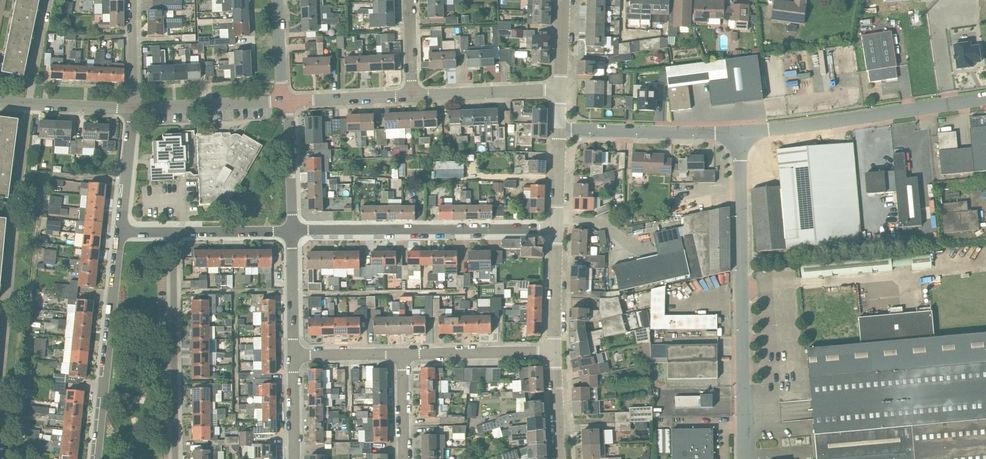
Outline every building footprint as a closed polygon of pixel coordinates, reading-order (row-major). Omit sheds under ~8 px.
[(38,0),(16,0),(9,33),(30,38),(38,0)] [(123,15),(123,1),(102,1),(102,0),(90,0),(90,1),(94,1),(94,4),(102,4),(102,7),(102,15),(109,15),(123,15)] [(247,10),(247,0),(215,0),(216,5),(219,5),(222,12),(232,11),(247,10)] [(323,7),(323,0),(332,0),(301,0),(301,8),(323,7)] [(528,11),(550,12),(551,0),(528,0),(528,11)] [(641,0),(631,0),(630,9),(627,8),(626,19),(641,20),(641,0)] [(651,15),(651,0),(641,0),(641,20),(651,20),(651,15)] [(662,0),(651,0),(651,15),(661,15),(662,0)] [(684,0),(676,0),(674,0),(662,0),(661,15),(669,15),(669,43),(675,43),(676,26),(689,27),(690,0),(684,0)] [(695,22),(708,23),(708,19),(730,20),(730,21),(735,21),(735,29),(748,29),(749,6),(732,5),(732,8),(724,7),(724,0),(704,0),(704,1),(696,1),(695,22)] [(795,1),(783,0),(774,0),(772,20),(804,24),(807,3),(795,1)] [(373,2),(373,9),(373,15),(378,15),(394,14),(393,1),(378,2),(373,2)] [(71,14),(73,4),(66,2),(64,14),(71,14)] [(444,5),(429,6),(429,18),(444,18),(444,12),(454,12),(454,11),(460,10),(460,5),(454,5),(444,5)] [(605,17),(605,6),(588,6),(588,16),(605,17)] [(317,20),(334,19),(334,14),(323,14),(323,7),(301,8),(302,21),(317,20)] [(213,25),(248,23),(247,10),(232,11),(232,19),(206,20),(198,20),(198,25),(213,25)] [(148,23),(182,23),(182,18),(163,19),(163,11),(147,11),(148,23)] [(550,25),(550,12),(528,11),(528,24),(550,25)] [(394,14),(378,15),(378,20),(379,27),(394,27),(394,14)] [(123,28),(123,15),(109,15),(109,23),(98,23),(98,29),(123,28)] [(605,27),(605,17),(588,16),(587,26),(605,27)] [(317,20),(302,21),(302,33),(318,32),(328,32),(328,24),(339,24),(339,19),(334,19),(317,20)] [(499,30),(511,30),(511,22),(499,22),(499,25),(499,30)] [(182,23),(148,23),(148,37),(164,36),(163,28),(182,28),(182,23)] [(248,23),(213,25),(213,30),(227,29),(228,39),(234,39),(234,37),(248,36),(248,23)] [(604,37),(605,27),(587,26),(587,36),(604,37)] [(443,68),(442,42),(442,31),(431,31),(431,38),(438,37),(438,46),(430,46),(431,69),(443,68)] [(897,78),(896,66),(897,66),(891,31),(861,36),(867,71),(868,71),(870,82),(897,78)] [(514,41),(526,41),(527,33),(514,32),(514,41)] [(30,38),(9,33),(0,73),(22,78),(30,38)] [(371,72),(383,72),(383,57),(382,35),(376,35),(377,57),(371,57),(371,72)] [(383,57),(383,72),(395,71),(395,56),(387,56),(387,43),(394,43),(393,35),(382,35),(383,57)] [(214,47),(226,46),(226,39),(209,40),(208,36),(198,36),(198,44),(203,43),(204,47),(214,47)] [(455,56),(461,56),(461,36),(454,36),(455,41),(442,42),(443,68),(456,68),(455,56)] [(468,37),(461,37),(461,55),(468,55),(468,67),(481,67),(480,51),(480,46),(480,36),(475,36),(475,47),(469,47),(468,37)] [(604,47),(604,37),(587,36),(587,47),(604,47)] [(532,50),(549,51),(550,37),(533,37),(527,37),(527,42),(527,50),(532,50)] [(668,48),(668,38),(661,38),(660,49),(668,48)] [(346,73),(359,73),(358,41),(357,41),(358,57),(345,58),(346,73)] [(371,72),(371,57),(363,57),(362,41),(358,41),(359,73),(371,72)] [(304,75),(318,74),(317,43),(306,44),(306,52),(311,51),(311,60),(304,60),(304,75)] [(317,43),(318,74),(331,74),(330,58),(324,58),(323,43),(317,43)] [(970,47),(970,43),(954,45),(957,69),(973,67),(973,63),(981,62),(978,46),(970,47)] [(185,56),(185,65),(186,81),(199,80),(199,57),(191,57),(190,44),(185,44),(185,50),(185,56)] [(148,82),(161,82),(159,46),(154,46),(155,56),(152,56),(153,66),(147,67),(148,82)] [(173,81),(172,66),(165,66),(165,50),(160,51),(160,46),(159,46),(161,82),(173,81)] [(493,50),(486,51),(480,51),(481,67),(494,66),(493,50)] [(549,64),(549,51),(532,50),(532,58),(527,58),(527,62),(533,62),(533,64),(549,64)] [(86,81),(87,67),(79,67),(80,52),(76,52),(75,59),(75,67),(74,81),(86,81)] [(218,67),(250,65),(249,52),(233,53),(228,53),(228,61),(215,61),(215,67),(218,67)] [(98,82),(100,53),(95,53),(95,60),(94,60),(93,68),(87,67),(86,81),(98,82)] [(111,83),(112,64),(111,64),(111,61),(104,61),(104,53),(100,53),(98,82),(111,83)] [(663,60),(663,55),(657,53),(653,56),(654,62),(659,64),(663,60)] [(62,80),(63,66),(62,66),(63,59),(50,58),(51,54),(44,54),(44,65),(50,65),(49,79),(62,80)] [(629,54),(624,54),(619,55),(613,56),(609,57),(610,64),(630,61),(629,54)] [(758,56),(666,68),(668,88),(689,86),(709,83),(712,106),(764,100),(758,56)] [(605,70),(605,63),(578,62),(578,76),(595,76),(595,70),(599,70),(605,70)] [(112,64),(111,83),(123,83),(124,70),(123,70),(123,64),(112,64)] [(173,81),(186,81),(185,65),(172,66),(173,81)] [(250,65),(218,67),(218,71),(230,71),(230,78),(250,78),(250,65)] [(75,67),(63,66),(62,80),(74,81),(75,67)] [(213,67),(205,67),(205,77),(213,77),(213,67)] [(587,95),(611,96),(612,85),(623,85),(623,74),(609,76),(609,81),(604,83),(588,82),(587,95)] [(655,92),(642,91),(642,85),(634,85),(633,97),(639,97),(639,110),(655,111),(655,101),(663,101),(663,86),(655,86),(655,92)] [(691,109),(689,86),(668,88),(671,111),(691,109)] [(611,109),(611,96),(587,95),(587,109),(603,109),(611,109)] [(486,110),(487,142),(493,141),(492,125),(499,125),(498,109),(486,110)] [(532,123),(547,124),(547,109),(523,109),(523,115),(532,116),(532,123)] [(462,127),(474,126),(474,110),(461,111),(462,127)] [(481,142),(487,142),(486,110),(474,110),(474,126),(480,126),(480,135),(481,135),(481,142)] [(461,127),(462,127),(461,111),(448,112),(449,127),(457,127),(457,128),(461,128),(461,127)] [(412,130),(425,129),(424,113),(412,114),(412,130)] [(424,113),(425,129),(438,129),(437,113),(424,113)] [(405,130),(412,130),(412,114),(399,115),(400,130),(400,138),(406,138),(405,130)] [(387,139),(400,138),(400,130),(399,115),(385,115),(386,129),(381,130),(381,146),(387,145),(387,139)] [(362,136),(361,116),(348,117),(348,119),(340,119),(341,130),(341,135),(347,135),(346,132),(348,132),(348,133),(355,133),(356,141),(357,141),(358,148),(363,148),(362,141),(362,136)] [(381,146),(381,130),(374,130),(374,116),(361,116),(362,136),(374,136),(374,146),(381,146)] [(341,130),(340,119),(331,120),(331,124),(321,125),(321,118),(306,119),(306,131),(341,130)] [(12,161),(17,121),(0,119),(0,159),(12,161)] [(54,139),(55,123),(40,122),(39,139),(54,139)] [(74,155),(75,141),(69,141),(69,140),(70,124),(55,123),(54,139),(54,146),(68,147),(68,154),(70,154),(74,155)] [(547,124),(532,123),(524,123),(524,131),(518,131),(518,143),(532,144),(532,138),(547,138),(547,124)] [(95,149),(95,141),(96,125),(83,124),(82,142),(75,141),(74,155),(83,155),(83,148),(95,149)] [(96,125),(95,141),(102,142),(102,149),(107,150),(107,151),(115,152),(116,142),(108,141),(109,126),(96,125)] [(970,128),(972,148),(974,172),(985,171),(985,127),(970,128)] [(307,144),(314,144),(314,150),(328,150),(328,144),(323,144),(323,137),(332,137),(332,136),(341,135),(341,130),(306,131),(307,144)] [(228,139),(221,137),(221,133),(196,134),(198,175),(198,179),(199,205),(228,204),(262,146),(242,135),(241,137),(238,135),(235,135),(232,135),(229,137),(228,139)] [(974,172),(972,148),(956,149),(954,134),(939,135),(941,175),(974,172)] [(161,141),(151,142),(152,165),(149,165),(150,181),(172,180),(172,178),(186,176),(187,179),(198,179),(198,175),(193,175),(190,173),(185,173),(185,164),(188,164),(187,147),(181,148),(180,135),(160,136),(161,141)] [(39,152),(40,139),(31,139),(31,152),(39,152)] [(758,252),(862,243),(853,143),(778,150),(781,187),(752,189),(758,252)] [(329,164),(329,158),(331,158),(331,150),(328,150),(314,150),(314,159),(307,159),(308,172),(322,172),(329,172),(329,164)] [(585,165),(591,165),(591,175),(594,175),(603,173),(603,166),(601,166),(602,152),(586,152),(585,165)] [(671,174),(672,159),(664,159),(664,155),(634,153),(633,173),(634,173),(634,176),(644,177),(644,173),(671,174)] [(904,153),(893,154),(894,172),(906,170),(904,153)] [(546,174),(546,161),(525,160),(525,155),(515,154),(515,165),(521,165),(521,173),(546,174)] [(688,171),(698,171),(698,157),(687,157),(687,158),(686,158),(686,159),(679,159),(679,164),(679,171),(679,173),(688,173),(688,171)] [(698,157),(698,171),(698,183),(716,183),(715,170),(705,170),(704,157),(698,157)] [(2,202),(2,200),(7,200),(12,161),(0,159),(0,201),(2,202)] [(437,178),(464,177),(464,161),(436,161),(436,162),(436,169),(437,178)] [(388,168),(381,166),(379,174),(386,176),(388,168)] [(615,180),(616,178),(614,171),(603,173),(594,175),(595,182),(609,179),(610,181),(615,180)] [(308,186),(322,185),(322,172),(308,172),(308,186)] [(867,195),(896,192),(895,179),(894,172),(865,174),(867,195)] [(922,226),(917,177),(895,179),(896,192),(900,228),(922,226)] [(63,188),(64,181),(49,179),(47,181),(47,186),(63,188)] [(516,188),(516,180),(504,180),(504,188),(516,188)] [(86,197),(104,198),(105,186),(80,183),(80,188),(87,189),(86,197)] [(493,183),(493,192),(503,192),(503,183),(493,183)] [(323,198),(322,186),(322,185),(308,186),(309,199),(323,198)] [(530,199),(545,199),(545,186),(524,185),(524,191),(531,191),(530,199)] [(574,198),(588,198),(589,185),(574,185),(574,198)] [(453,220),(466,220),(466,191),(460,191),(460,205),(453,205),(453,220)] [(479,220),(479,205),(471,205),(471,191),(466,191),(466,220),(479,220)] [(376,221),(389,221),(389,192),(383,192),(383,206),(376,207),(376,221)] [(49,205),(61,207),(62,198),(50,196),(49,205)] [(103,211),(104,198),(86,197),(85,209),(103,211)] [(323,198),(309,199),(309,213),(323,212),(323,198)] [(479,205),(479,220),(493,220),(493,198),(487,198),(487,205),(479,205)] [(588,198),(574,198),(574,210),(588,211),(594,211),(596,216),(610,211),(608,205),(595,210),(595,198),(588,198)] [(453,220),(453,205),(445,205),(445,199),(439,199),(439,220),(453,220)] [(523,212),(544,213),(545,199),(530,199),(523,199),(523,212)] [(376,221),(376,207),(376,203),(368,203),(368,200),(361,200),(362,221),(376,221)] [(402,207),(402,221),(416,221),(416,200),(409,200),(409,206),(402,207)] [(944,233),(979,230),(977,210),(967,211),(966,202),(942,204),(944,233)] [(61,208),(61,207),(49,205),(48,214),(60,216),(61,208)] [(389,221),(402,221),(402,207),(389,207),(389,221)] [(693,233),(703,278),(730,271),(730,208),(684,217),(684,235),(693,233)] [(103,211),(85,209),(80,209),(79,221),(84,222),(101,223),(103,211)] [(633,216),(624,216),(624,226),(632,226),(633,216)] [(60,231),(61,222),(47,221),(46,230),(53,231),(60,231)] [(100,237),(101,223),(84,222),(82,235),(100,237)] [(573,243),(587,244),(587,231),(573,230),(573,243)] [(607,244),(605,230),(598,231),(600,244),(607,244)] [(691,280),(703,278),(693,233),(684,235),(681,236),(684,250),(614,266),(619,291),(690,276),(691,280)] [(99,250),(100,237),(82,235),(81,248),(99,250)] [(522,239),(502,239),(502,249),(521,249),(521,256),(520,256),(520,257),(543,258),(544,240),(536,239),(522,239)] [(591,244),(587,244),(573,243),(572,256),(586,256),(585,262),(605,262),(605,256),(591,255),(591,244)] [(97,262),(99,250),(81,248),(80,260),(97,262)] [(44,257),(56,258),(57,251),(45,249),(44,257)] [(469,272),(480,272),(480,250),(475,250),(475,252),(469,252),(469,272)] [(480,250),(480,272),(492,272),(491,252),(486,252),(486,250),(480,250)] [(193,268),(207,268),(207,251),(193,251),(193,268)] [(207,268),(220,268),(220,251),(207,251),(207,268)] [(220,268),(233,268),(233,251),(220,251),(220,268)] [(233,268),(245,268),(245,251),(233,251),(233,268)] [(245,268),(258,268),(258,251),(245,251),(245,268)] [(258,251),(258,268),(271,268),(271,251),(258,251)] [(421,266),(433,266),(433,252),(421,253),(421,266)] [(445,274),(446,274),(445,266),(446,252),(433,252),(433,266),(433,273),(433,281),(439,281),(439,273),(445,273),(445,274)] [(445,266),(446,274),(458,274),(458,266),(458,252),(446,252),(445,266)] [(314,270),(322,270),(321,253),(308,253),(308,270),(308,284),(309,292),(322,292),(322,284),(314,284),(314,270)] [(322,270),(329,270),(334,270),(334,253),(321,253),(322,270)] [(347,276),(347,270),(347,253),(334,253),(334,270),(334,277),(334,285),(339,285),(339,277),(347,276)] [(355,277),(360,277),(360,268),(360,253),(347,253),(347,270),(355,270),(355,277)] [(377,274),(384,274),(384,266),(384,253),(371,253),(371,266),(366,266),(366,268),(366,277),(366,280),(372,280),(372,277),(377,277),(377,274)] [(403,280),(403,266),(397,266),(397,253),(384,253),(384,266),(384,274),(391,274),(396,274),(396,280),(403,280)] [(421,270),(421,266),(421,253),(408,253),(408,266),(403,266),(403,280),(409,280),(409,276),(414,276),(414,271),(416,271),(416,270),(421,270)] [(912,268),(932,267),(931,254),(911,256),(912,266),(912,268)] [(892,269),(892,267),(891,258),(891,256),(801,264),(803,277),(892,269)] [(55,265),(56,258),(44,257),(43,264),(44,264),(55,265)] [(97,262),(80,260),(71,259),(70,265),(79,266),(78,273),(78,274),(96,275),(97,262)] [(605,269),(605,262),(585,262),(585,267),(572,267),(572,280),(586,280),(592,280),(593,268),(605,269)] [(94,288),(96,275),(78,274),(78,281),(70,281),(69,285),(61,285),(61,291),(61,292),(77,294),(78,287),(94,288)] [(586,293),(586,280),(572,280),(571,293),(586,293)] [(191,289),(194,289),(207,289),(207,281),(199,281),(190,281),(191,289)] [(528,298),(542,299),(542,286),(529,285),(529,281),(518,281),(518,291),(528,291),(528,298)] [(665,315),(666,287),(666,286),(652,289),(651,329),(716,329),(716,330),(717,330),(717,315),(717,314),(716,315),(665,315)] [(61,292),(61,291),(57,291),(56,298),(68,299),(67,305),(75,305),(74,313),(92,315),(93,301),(77,300),(77,294),(61,292)] [(191,314),(209,314),(209,313),(215,313),(215,295),(198,295),(198,301),(191,301),(191,314)] [(260,313),(274,313),(274,301),(263,301),(263,295),(251,295),(251,306),(255,306),(255,312),(260,312),(260,313)] [(367,309),(375,309),(375,297),(367,298),(367,309)] [(413,335),(413,318),(405,318),(405,302),(413,302),(412,297),(400,297),(400,303),(400,335),(413,335)] [(589,322),(601,320),(622,315),(623,315),(619,297),(607,299),(600,299),(599,311),(589,310),(571,310),(570,322),(585,322),(589,322)] [(309,308),(322,308),(322,298),(309,298),(309,308)] [(528,298),(527,305),(527,310),(542,311),(542,299),(528,298)] [(453,334),(452,317),(446,317),(445,310),(440,310),(440,299),(432,299),(433,318),(439,317),(439,334),(453,334)] [(388,335),(400,335),(400,303),(392,303),(392,313),(394,313),(395,318),(387,318),(388,335)] [(347,319),(348,336),(361,336),(360,320),(367,320),(367,307),(360,307),(360,311),(355,311),(355,319),(347,319)] [(478,317),(478,334),(491,334),(491,309),(486,309),(486,316),(478,317)] [(413,318),(413,335),(426,335),(426,317),(426,318),(426,310),(420,310),(420,318),(413,318)] [(541,323),(542,311),(527,310),(520,310),(520,315),(520,322),(527,323),(541,323)] [(388,335),(387,318),(381,318),(381,311),(374,311),(374,335),(388,335)] [(934,338),(932,311),(858,318),(861,344),(807,349),(810,379),(815,435),(817,458),(985,458),(985,333),(934,338)] [(90,328),(92,315),(74,313),(73,326),(90,328)] [(260,326),(274,326),(274,313),(260,313),(260,326)] [(209,327),(209,314),(191,314),(191,327),(209,327)] [(599,339),(600,339),(627,332),(622,315),(601,320),(603,329),(597,331),(599,339)] [(453,334),(466,334),(465,317),(452,317),(453,334)] [(466,334),(478,334),(478,317),(465,317),(466,334)] [(649,318),(640,320),(642,328),(651,326),(649,318)] [(309,336),(322,336),(322,319),(309,319),(309,336)] [(335,336),(334,319),(329,319),(322,319),(322,336),(335,336)] [(347,319),(339,319),(334,319),(335,336),(348,336),(347,319)] [(585,330),(585,322),(570,322),(571,322),(570,333),(571,346),(599,339),(597,331),(586,333),(585,330)] [(66,325),(58,324),(45,323),(45,330),(57,331),(57,329),(65,330),(66,325)] [(541,335),(541,323),(527,323),(527,335),(541,335)] [(89,340),(90,328),(73,326),(72,339),(89,340)] [(260,338),(274,338),(274,326),(260,326),(260,338)] [(191,340),(209,340),(209,327),(191,327),(191,340)] [(637,344),(650,341),(650,327),(635,331),(637,344)] [(34,348),(46,349),(47,339),(35,338),(34,348)] [(260,350),(275,350),(274,338),(260,338),(260,350)] [(88,354),(89,340),(72,339),(70,352),(88,354)] [(571,361),(572,360),(596,354),(590,355),(589,347),(591,346),(591,347),(598,346),(602,345),(600,339),(599,339),(571,346),(571,361)] [(191,353),(209,353),(216,353),(216,340),(209,340),(191,340),(191,353)] [(668,362),(718,362),(718,345),(667,345),(668,362)] [(45,359),(46,349),(34,348),(33,357),(45,359)] [(260,362),(275,362),(275,350),(260,350),(260,362)] [(86,366),(88,354),(70,352),(64,351),(63,363),(69,364),(86,366)] [(191,366),(209,366),(209,353),(191,353),(191,366)] [(583,378),(598,375),(601,374),(596,354),(572,360),(574,373),(582,371),(583,378)] [(253,369),(253,375),(261,375),(275,374),(275,362),(260,362),(260,369),(253,369)] [(718,362),(668,362),(668,379),(718,379),(718,362)] [(85,379),(86,366),(69,364),(68,377),(85,379)] [(209,366),(191,366),(192,379),(217,379),(217,373),(209,373),(209,366)] [(523,380),(543,379),(543,367),(536,367),(529,367),(519,368),(519,380),(523,380)] [(373,382),(387,382),(387,369),(373,369),(373,382)] [(422,381),(436,381),(436,374),(443,374),(443,369),(422,369),(422,381)] [(464,381),(464,369),(454,369),(454,381),(464,381)] [(472,369),(464,369),(464,381),(472,382),(472,369)] [(310,383),(324,383),(323,370),(310,370),(310,383)] [(337,383),(345,383),(345,370),(337,370),(337,383)] [(352,381),(359,381),(359,370),(351,370),(352,381)] [(53,382),(66,383),(66,375),(53,373),(53,382)] [(573,402),(598,401),(598,388),(599,388),(598,375),(583,378),(581,378),(582,388),(573,389),(573,402)] [(523,380),(519,380),(521,380),(521,391),(513,392),(500,392),(501,399),(526,398),(525,393),(544,392),(543,379),(523,380)] [(261,398),(275,397),(275,385),(270,385),(271,380),(252,380),(252,397),(261,398)] [(441,381),(436,381),(422,381),(422,393),(441,393),(441,381)] [(472,382),(464,381),(464,394),(467,394),(470,394),(472,382)] [(65,391),(66,383),(53,382),(52,392),(58,392),(58,395),(60,395),(59,403),(58,403),(63,404),(82,406),(84,392),(66,390),(66,391),(65,391)] [(358,394),(387,393),(387,382),(373,382),(373,389),(364,389),(358,389),(358,394)] [(472,394),(473,394),(478,394),(479,394),(480,394),(480,382),(479,382),(472,382),(470,394),(472,394)] [(310,395),(339,395),(339,390),(324,390),(324,383),(310,383),(310,395)] [(192,402),(209,402),(215,402),(215,394),(217,394),(217,391),(221,391),(221,384),(206,384),(206,389),(192,389),(192,402)] [(34,390),(26,389),(25,398),(33,399),(34,390)] [(373,406),(387,406),(387,393),(358,394),(358,399),(373,399),(373,406)] [(436,406),(442,405),(444,406),(444,399),(452,399),(451,393),(441,393),(422,393),(422,406),(436,406)] [(339,400),(339,398),(339,395),(310,395),(310,407),(328,407),(331,407),(331,400),(339,400)] [(676,408),(713,407),(713,396),(675,397),(676,408)] [(261,398),(261,404),(254,404),(254,410),(261,410),(275,409),(275,397),(261,398)] [(470,416),(479,417),(480,402),(471,401),(470,416)] [(526,418),(545,416),(544,401),(524,402),(525,411),(525,412),(507,415),(498,418),(498,419),(477,426),(479,434),(510,424),(511,421),(526,418)] [(598,401),(573,402),(574,416),(598,415),(598,401)] [(192,415),(209,415),(209,402),(192,402),(192,415)] [(81,418),(82,406),(63,404),(58,403),(57,415),(48,414),(48,415),(81,418)] [(441,413),(442,405),(436,406),(422,406),(422,418),(441,418),(441,424),(449,424),(462,424),(465,422),(465,417),(462,417),(462,416),(448,416),(448,413),(441,413)] [(29,413),(45,414),(47,415),(48,408),(29,406),(29,413)] [(374,418),(387,418),(387,406),(373,406),(374,418)] [(328,419),(331,419),(339,419),(339,412),(328,412),(328,407),(310,407),(310,420),(324,419),(324,415),(328,415),(328,419)] [(616,423),(631,422),(653,422),(653,407),(630,408),(630,412),(615,413),(616,423)] [(261,422),(275,422),(275,409),(261,410),(261,422)] [(79,431),(81,418),(48,415),(48,420),(63,421),(62,430),(79,431)] [(192,428),(209,427),(209,415),(192,415),(192,428)] [(511,434),(546,431),(545,416),(526,418),(527,425),(509,427),(509,429),(502,431),(503,437),(509,435),(511,434)] [(365,430),(387,430),(387,418),(374,418),(368,418),(368,424),(363,424),(363,431),(365,430)] [(328,419),(324,419),(310,420),(310,432),(324,432),(328,432),(328,424),(331,424),(331,419),(328,419)] [(275,422),(261,422),(261,428),(253,428),(253,434),(275,434),(275,422)] [(631,422),(616,423),(616,431),(631,430),(631,422)] [(453,434),(466,433),(467,425),(453,426),(453,434)] [(192,441),(212,440),(217,440),(217,435),(214,435),(214,427),(209,427),(192,428),(192,441)] [(671,428),(660,429),(661,452),(672,452),(671,428)] [(713,429),(672,429),(672,458),(714,458),(713,429)] [(25,438),(38,440),(42,440),(42,434),(39,434),(39,431),(26,430),(25,438)] [(78,444),(79,431),(62,430),(61,436),(52,435),(51,442),(78,444)] [(388,443),(387,430),(365,430),(365,443),(388,443)] [(583,445),(605,444),(605,430),(583,432),(583,445)] [(528,446),(546,444),(546,431),(511,434),(509,435),(510,442),(519,441),(519,445),(528,444),(528,446)] [(328,432),(324,432),(310,432),(310,444),(324,444),(332,444),(332,439),(332,432),(328,432)] [(445,448),(445,436),(422,436),(423,448),(437,448),(445,448)] [(225,440),(225,441),(225,445),(232,445),(238,445),(239,445),(239,439),(239,437),(224,437),(225,440)] [(38,449),(38,440),(25,438),(24,447),(35,448),(38,449)] [(77,458),(78,444),(51,442),(51,447),(53,447),(52,455),(59,456),(77,458)] [(275,445),(261,446),(261,444),(255,444),(255,451),(255,458),(275,458),(275,445)] [(547,456),(546,444),(528,446),(516,449),(496,457),(497,458),(502,458),(503,458),(519,458),(519,457),(528,454),(528,458),(534,458),(537,458),(538,457),(547,456)] [(583,445),(584,458),(593,458),(606,458),(605,444),(583,445)] [(218,452),(221,451),(221,445),(212,445),(207,445),(207,451),(192,451),(192,458),(218,458),(218,452)] [(423,448),(423,458),(437,458),(437,448),(423,448)]
